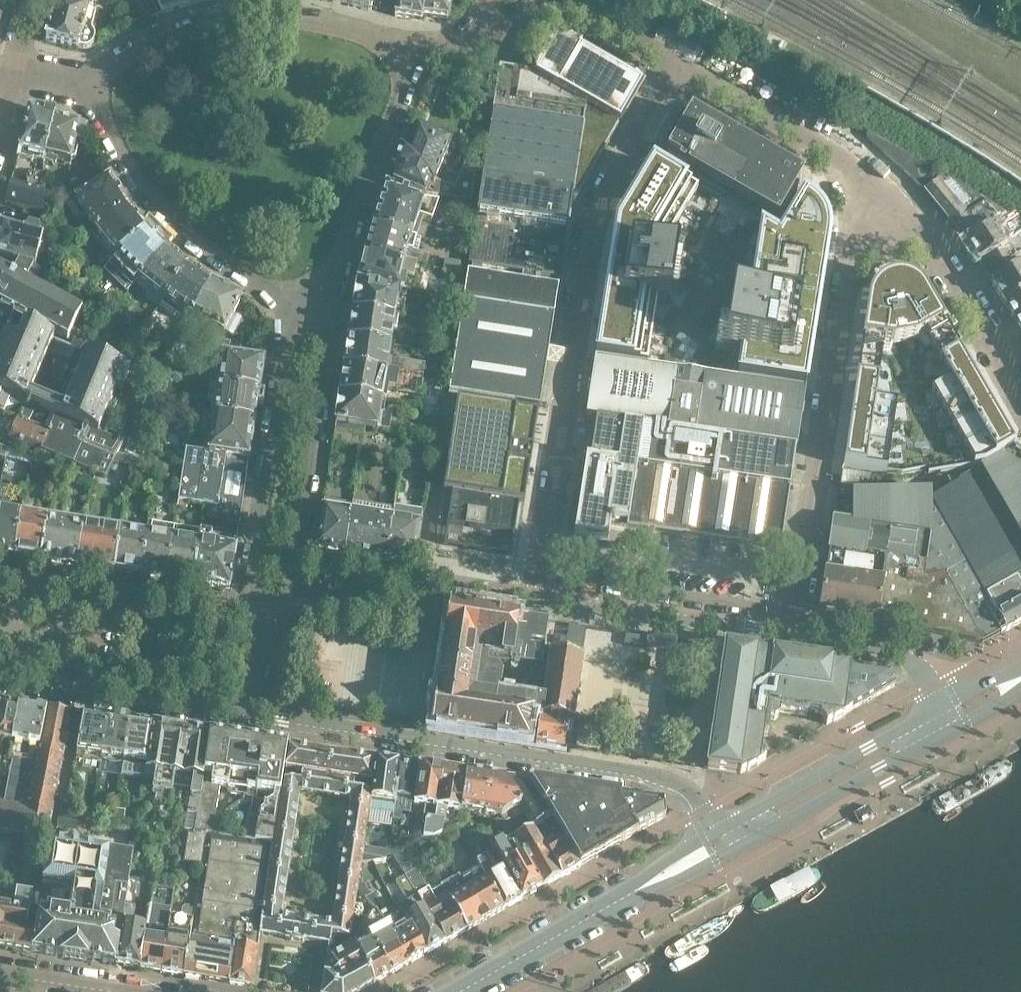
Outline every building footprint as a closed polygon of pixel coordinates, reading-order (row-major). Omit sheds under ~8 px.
[(62,0),(55,0),(44,39),(79,48),(83,48),(88,48),(92,46),(93,44),(95,40),(95,36),(94,33),(92,30),(96,11),(99,11),(100,6),(97,6),(91,5),(90,7),(62,0)] [(146,19),(158,14),(157,10),(151,0),(137,0),(144,16),(146,19)] [(158,9),(161,8),(162,13),(199,3),(198,2),(198,0),(155,0),(158,9)] [(372,10),(372,5),(374,6),(376,0),(335,0),(372,10)] [(395,10),(396,10),(395,16),(422,20),(422,16),(425,0),(396,0),(395,10)] [(422,16),(448,19),(451,0),(425,0),(422,16)] [(557,29),(534,71),(558,85),(586,102),(620,121),(644,79),(627,69),(626,71),(581,45),(580,45),(582,43),(557,29)] [(682,43),(694,50),(698,44),(685,37),(682,43)] [(500,66),(482,178),(469,264),(523,272),(522,281),(468,273),(449,392),(539,406),(553,319),(571,192),(579,193),(620,121),(586,102),(584,110),(531,102),(532,96),(519,90),(522,69),(500,66)] [(29,109),(19,148),(23,149),(23,150),(45,156),(54,119),(53,119),(54,114),(29,109)] [(691,111),(667,153),(723,186),(720,191),(724,193),(723,195),(754,212),(757,206),(781,219),(797,192),(792,189),(799,177),(795,174),(794,171),(691,111)] [(54,119),(45,156),(66,162),(66,161),(70,162),(79,125),(54,119)] [(394,165),(392,168),(398,170),(392,187),(424,198),(425,194),(426,194),(429,184),(434,186),(436,183),(435,183),(448,150),(447,149),(450,142),(416,128),(416,130),(408,151),(400,148),(399,150),(400,150),(394,162),(393,162),(393,164),(394,165)] [(868,131),(866,136),(921,187),(936,169),(868,131)] [(595,356),(805,387),(808,361),(815,320),(828,239),(828,235),(828,232),(828,229),(827,225),(826,222),(825,219),(824,216),(822,213),(821,210),(818,207),(816,205),(814,202),(811,200),(808,199),(803,196),(778,238),(760,227),(697,189),(652,162),(616,224),(612,249),(609,267),(595,356)] [(936,181),(924,191),(930,198),(952,225),(988,200),(985,198),(941,171),(936,180),(936,181)] [(13,173),(10,186),(26,190),(26,178),(27,177),(13,173)] [(10,186),(6,204),(23,209),(33,211),(44,214),(44,198),(44,194),(43,175),(28,175),(27,176),(27,177),(26,178),(26,190),(10,186)] [(110,177),(75,199),(66,204),(79,224),(87,219),(95,231),(128,207),(123,198),(110,177)] [(372,223),(372,224),(412,237),(415,238),(416,238),(425,240),(440,196),(426,194),(425,194),(424,198),(392,187),(389,186),(389,185),(386,184),(385,185),(386,185),(381,201),(380,200),(377,209),(378,209),(373,223),(372,223)] [(61,204),(73,196),(68,188),(56,195),(61,204)] [(988,200),(952,225),(978,262),(1006,244),(1008,243),(995,223),(1008,215),(988,200)] [(128,207),(95,231),(91,233),(113,260),(116,257),(146,229),(128,208),(128,207)] [(30,220),(33,211),(23,209),(21,218),(30,220)] [(0,226),(0,259),(36,268),(44,236),(41,236),(39,226),(29,224),(17,230),(0,226)] [(372,225),(365,252),(404,263),(425,267),(428,254),(412,250),(416,238),(415,238),(412,237),(372,224),(371,225),(372,225)] [(146,229),(116,257),(110,263),(124,277),(121,280),(129,289),(135,282),(138,279),(139,280),(166,249),(146,229)] [(464,245),(466,235),(448,232),(446,242),(464,245)] [(978,262),(999,294),(1005,305),(1020,295),(1020,265),(1019,266),(1006,244),(978,262)] [(83,256),(76,246),(69,251),(76,261),(83,256)] [(166,249),(139,280),(138,279),(135,282),(149,292),(146,296),(158,306),(163,299),(164,300),(188,266),(166,249)] [(358,280),(357,281),(398,288),(419,292),(425,267),(404,263),(365,252),(364,252),(357,279),(358,280)] [(55,282),(60,262),(55,254),(49,278),(55,282)] [(458,272),(460,262),(442,259),(440,269),(458,272)] [(67,340),(82,310),(34,284),(41,272),(35,268),(19,263),(13,273),(0,266),(0,304),(67,340)] [(188,266),(164,300),(163,299),(158,306),(174,317),(177,314),(189,321),(190,317),(211,282),(210,281),(210,282),(188,266)] [(445,297),(446,297),(456,298),(460,273),(449,271),(445,297)] [(1012,448),(941,325),(937,317),(925,297),(923,294),(922,292),(920,290),(918,288),(916,286),(913,285),(911,283),(908,282),(906,281),(903,281),(900,280),(897,280),(894,280),(891,281),(888,281),(886,282),(883,283),(881,285),(878,286),(876,288),(874,290),(872,292),(871,295),(869,297),(868,300),(867,302),(866,305),(866,308),(843,466),(901,475),(927,470),(927,474),(979,467),(1012,448)] [(356,283),(352,310),(396,317),(396,316),(403,318),(407,290),(398,288),(357,281),(357,283),(356,283)] [(211,282),(190,317),(191,318),(223,334),(224,332),(233,337),(242,320),(233,315),(242,297),(211,282)] [(1005,305),(1020,335),(1020,295),(1005,305)] [(444,309),(454,310),(456,298),(446,297),(444,309)] [(105,476),(112,463),(118,453),(124,443),(98,432),(116,389),(121,390),(130,370),(125,369),(86,353),(63,407),(31,393),(54,338),(25,323),(17,340),(6,336),(14,318),(0,310),(0,392),(11,397),(26,403),(36,407),(56,416),(50,430),(43,449),(105,476)] [(353,311),(349,338),(392,345),(396,317),(352,310),(352,311),(353,311)] [(442,325),(444,325),(453,325),(453,316),(442,316),(442,325)] [(187,330),(180,344),(189,350),(196,335),(187,330)] [(88,350),(99,355),(105,342),(94,337),(88,350)] [(442,337),(439,352),(449,355),(453,339),(442,337)] [(344,366),(345,366),(388,373),(423,378),(425,365),(397,360),(396,358),(393,356),(395,346),(392,345),(349,338),(348,338),(344,366)] [(217,340),(215,347),(228,349),(229,342),(217,340)] [(210,383),(218,384),(259,390),(264,360),(232,356),(233,350),(228,349),(215,347),(213,361),(217,362),(216,369),(212,368),(209,383),(210,383)] [(155,376),(161,367),(127,352),(119,364),(153,379),(155,376)] [(805,387),(595,356),(586,416),(597,417),(643,424),(736,438),(796,446),(805,387)] [(345,366),(341,393),(383,401),(385,401),(387,389),(421,394),(423,378),(388,373),(345,366)] [(209,413),(214,415),(254,420),(258,391),(259,391),(259,390),(218,384),(210,383),(207,403),(211,403),(209,413)] [(138,400),(143,387),(135,384),(129,396),(138,400)] [(4,413),(11,397),(0,392),(0,411),(4,413)] [(427,392),(425,407),(437,409),(440,394),(427,392)] [(340,394),(336,422),(340,422),(340,424),(365,428),(378,430),(379,429),(390,431),(393,413),(381,412),(383,401),(341,393),(340,394)] [(144,403),(138,400),(130,416),(136,419),(144,403)] [(524,502),(537,412),(456,400),(454,418),(443,490),(446,490),(448,490),(452,491),(452,492),(519,502),(519,501),(522,502),(524,502)] [(10,435),(43,449),(50,430),(29,421),(36,407),(26,403),(20,417),(18,416),(10,435)] [(436,417),(437,409),(425,407),(423,415),(436,417)] [(204,451),(208,452),(208,453),(249,459),(254,420),(214,415),(209,413),(204,413),(201,429),(206,430),(204,451)] [(796,446),(643,424),(597,417),(590,457),(619,461),(616,475),(635,478),(627,527),(780,549),(796,446)] [(361,431),(336,427),(334,440),(359,444),(361,431)] [(432,450),(434,437),(429,436),(419,434),(405,432),(399,456),(430,461),(432,450)] [(0,445),(0,456),(6,457),(9,448),(0,445)] [(32,458),(9,448),(6,457),(30,464),(32,458)] [(185,457),(180,490),(178,500),(203,504),(201,514),(239,522),(240,512),(249,459),(208,453),(208,452),(204,451),(179,448),(177,456),(185,457)] [(979,467),(1020,539),(1020,464),(1012,448),(979,467)] [(131,456),(118,453),(112,463),(129,465),(131,456)] [(144,458),(131,456),(129,465),(142,467),(144,458)] [(574,532),(574,533),(608,538),(611,523),(613,523),(613,527),(626,528),(626,526),(627,521),(634,481),(613,478),(616,461),(590,457),(586,456),(586,458),(587,458),(575,531),(574,532)] [(171,464),(159,462),(158,470),(170,472),(171,464)] [(878,620),(982,642),(1000,633),(1020,622),(1020,587),(1016,578),(1020,576),(1020,573),(967,479),(931,499),(932,533),(930,533),(926,562),(886,557),(882,582),(884,582),(878,620)] [(852,491),(852,520),(852,522),(870,525),(930,533),(932,533),(931,499),(931,490),(852,491)] [(519,502),(452,492),(443,545),(510,555),(519,502)] [(20,513),(14,553),(39,557),(46,517),(47,510),(34,507),(36,498),(24,495),(21,513),(20,513)] [(324,499),(323,509),(316,549),(343,554),(351,503),(324,499)] [(351,502),(351,503),(343,554),(346,555),(346,554),(360,556),(360,557),(362,557),(367,557),(367,558),(369,558),(384,560),(384,561),(386,561),(394,509),(351,502)] [(394,509),(386,561),(387,560),(414,565),(420,524),(415,524),(416,523),(402,520),(403,516),(405,504),(395,503),(394,509)] [(14,553),(20,513),(0,509),(0,551),(14,553)] [(78,564),(84,523),(46,517),(39,557),(40,557),(40,559),(78,564)] [(829,549),(829,550),(865,555),(866,554),(870,525),(852,522),(852,520),(835,517),(835,519),(833,519),(829,548),(829,549)] [(84,523),(78,564),(114,570),(114,569),(115,569),(121,529),(84,523)] [(866,554),(886,557),(926,562),(930,533),(870,525),(866,554)] [(147,533),(141,573),(166,577),(172,537),(173,529),(159,527),(157,535),(147,533)] [(121,529),(115,569),(141,573),(147,533),(142,532),(134,531),(121,529)] [(172,537),(166,577),(191,581),(191,583),(192,583),(198,541),(187,539),(188,532),(174,529),(172,537)] [(198,541),(192,583),(229,588),(237,533),(217,529),(216,536),(199,533),(198,541)] [(829,550),(826,573),(826,575),(825,575),(820,612),(877,620),(878,620),(884,582),(882,582),(886,557),(866,554),(865,555),(829,550)] [(540,714),(573,719),(583,655),(542,649),(547,619),(448,605),(439,663),(430,727),(536,743),(540,714)] [(569,624),(566,650),(584,653),(587,626),(569,624)] [(648,635),(627,633),(626,643),(646,646),(648,635)] [(676,639),(648,635),(646,646),(674,650),(676,639)] [(739,774),(740,774),(746,770),(747,771),(759,764),(759,763),(765,759),(759,750),(761,736),(766,736),(769,719),(773,719),(774,720),(778,717),(777,716),(778,712),(806,716),(807,711),(819,713),(826,725),(832,721),(833,722),(845,715),(845,714),(851,710),(894,686),(894,685),(895,681),(895,680),(890,671),(849,665),(832,663),(832,662),(757,651),(724,646),(706,769),(739,774)] [(0,710),(0,762),(4,740),(11,741),(18,705),(1,702),(0,710)] [(18,705),(11,741),(7,759),(12,760),(4,803),(26,807),(38,745),(40,746),(46,709),(18,705)] [(48,840),(72,718),(72,713),(46,709),(40,746),(38,745),(26,807),(4,803),(0,802),(0,831),(48,840)] [(573,719),(540,714),(536,743),(563,747),(574,748),(577,735),(571,734),(573,719)] [(99,761),(106,718),(84,715),(76,757),(80,758),(79,764),(83,764),(82,767),(91,768),(91,765),(95,766),(96,760),(99,761)] [(129,721),(106,718),(99,761),(97,773),(120,776),(122,766),(123,759),(129,721)] [(129,721),(123,759),(122,766),(129,767),(128,772),(144,775),(146,763),(153,725),(129,721)] [(146,763),(145,772),(142,790),(152,791),(151,796),(161,798),(165,774),(172,728),(153,725),(146,763)] [(172,728),(165,774),(161,798),(171,799),(174,775),(184,777),(192,731),(172,728)] [(192,731),(184,777),(193,778),(187,812),(198,814),(206,766),(210,733),(192,731)] [(196,831),(185,829),(180,861),(198,863),(203,831),(273,841),(287,745),(210,733),(206,766),(198,814),(196,831)] [(370,798),(377,759),(287,745),(273,841),(259,935),(261,935),(261,934),(271,935),(285,936),(285,937),(286,937),(286,938),(287,938),(287,939),(300,941),(303,941),(305,940),(320,942),(320,943),(331,945),(332,935),(351,938),(359,883),(361,864),(364,847),(369,808),(371,798),(370,798)] [(371,798),(367,823),(392,826),(393,820),(399,784),(395,784),(398,762),(377,759),(373,781),(371,798)] [(395,784),(399,784),(393,820),(400,821),(402,807),(410,808),(411,797),(416,770),(415,770),(416,765),(398,762),(395,784)] [(418,770),(413,803),(425,805),(422,821),(425,822),(423,837),(420,837),(420,844),(442,834),(445,823),(436,821),(438,807),(443,769),(420,765),(419,770),(418,770)] [(443,769),(438,807),(436,821),(445,823),(447,809),(461,811),(466,772),(443,769)] [(993,785),(985,771),(934,798),(942,812),(993,785)] [(466,772),(461,811),(501,817),(507,813),(509,817),(523,810),(505,779),(505,780),(504,780),(504,778),(466,772)] [(662,802),(530,782),(505,779),(523,810),(534,827),(544,821),(551,817),(579,866),(665,817),(662,802)] [(120,807),(111,805),(109,817),(118,819),(119,809),(120,807)] [(871,819),(870,818),(873,816),(868,806),(853,814),(855,818),(858,823),(858,824),(863,822),(864,823),(871,819)] [(119,809),(118,819),(127,821),(128,811),(119,809)] [(552,834),(541,840),(561,876),(579,866),(551,817),(544,821),(552,834)] [(534,827),(513,839),(524,856),(542,887),(561,876),(541,840),(534,827)] [(194,910),(192,921),(192,922),(190,937),(212,942),(216,943),(215,948),(232,951),(233,945),(259,949),(261,935),(259,935),(273,841),(203,831),(194,911),(194,910)] [(502,842),(493,847),(496,852),(522,898),(542,887),(524,856),(513,839),(512,837),(502,842)] [(21,839),(13,838),(11,849),(19,851),(21,839)] [(37,916),(32,951),(32,950),(45,952),(46,953),(46,952),(55,953),(55,954),(57,954),(57,953),(62,954),(62,956),(86,959),(86,958),(92,959),(92,960),(93,960),(93,959),(102,960),(101,961),(104,961),(116,963),(115,964),(116,964),(120,941),(129,877),(133,855),(110,852),(48,842),(42,883),(73,888),(69,914),(40,911),(39,914),(37,914),(37,916)] [(404,846),(390,844),(388,856),(402,858),(402,857),(404,846)] [(154,856),(155,846),(146,845),(145,855),(154,856)] [(364,847),(362,857),(385,860),(386,851),(364,847)] [(496,852),(476,863),(478,866),(503,909),(522,898),(496,852)] [(179,871),(186,872),(187,864),(180,863),(179,871)] [(478,866),(461,876),(486,919),(503,909),(478,866)] [(811,866),(746,902),(755,917),(820,881),(811,866)] [(35,883),(37,868),(26,867),(24,882),(35,883)] [(416,869),(406,875),(445,942),(466,930),(442,887),(440,884),(429,891),(416,869)] [(406,875),(395,881),(407,901),(398,906),(425,954),(445,942),(406,875)] [(461,876),(442,887),(466,930),(467,930),(486,919),(461,876)] [(120,941),(116,964),(140,968),(146,927),(147,919),(134,917),(136,901),(141,901),(144,879),(129,877),(120,941)] [(359,883),(357,892),(358,892),(364,898),(375,910),(379,915),(380,918),(381,918),(381,917),(407,964),(425,954),(398,906),(395,908),(387,912),(386,910),(385,911),(374,893),(371,895),(364,883),(359,883)] [(146,927),(140,968),(162,972),(171,918),(170,918),(170,911),(174,891),(165,889),(152,888),(149,908),(147,919),(146,927)] [(32,951),(37,916),(33,916),(35,907),(35,901),(31,900),(32,892),(16,889),(13,907),(0,905),(0,945),(32,951)] [(375,910),(366,923),(393,972),(407,964),(381,917),(381,918),(380,918),(379,915),(375,910)] [(171,918),(162,972),(184,976),(188,944),(190,937),(192,922),(171,918)] [(711,922),(669,945),(676,957),(718,934),(711,922)] [(366,923),(355,940),(375,983),(391,973),(393,972),(366,923)] [(188,944),(184,976),(206,979),(212,942),(190,937),(188,944)] [(322,991),(358,991),(375,983),(355,940),(332,953),(328,951),(322,991)] [(212,942),(206,979),(228,983),(232,951),(215,948),(216,943),(212,942)] [(233,945),(232,951),(228,983),(253,987),(259,949),(233,945)] [(586,991),(615,991),(641,978),(634,966),(586,991)]
